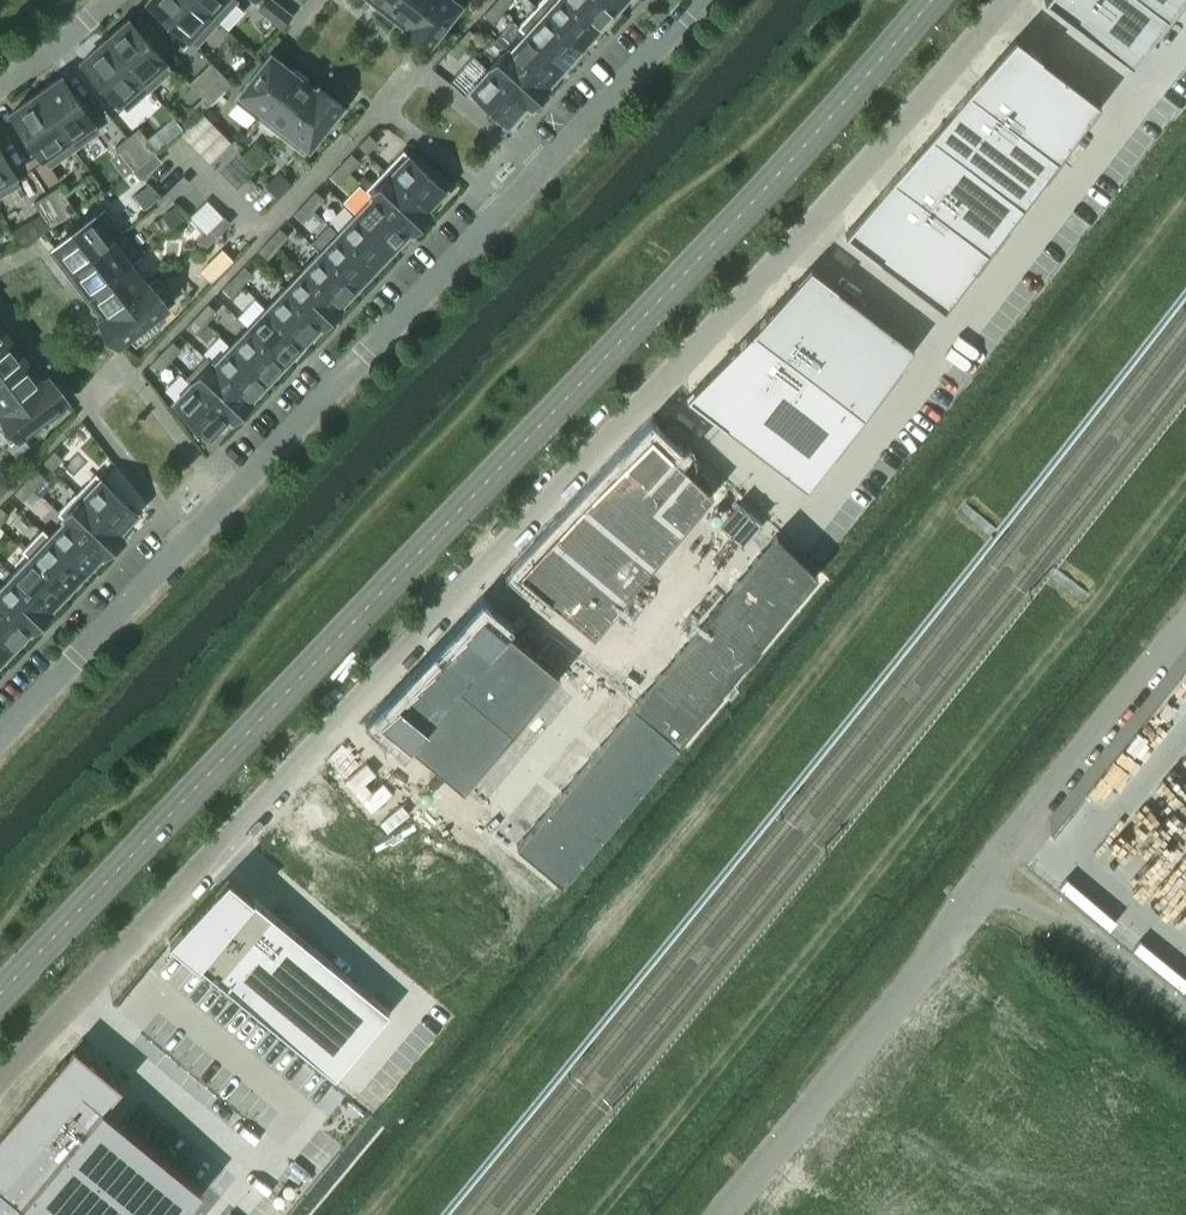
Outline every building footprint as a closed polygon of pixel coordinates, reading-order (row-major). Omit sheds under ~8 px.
[(193,0),(148,0),(195,43),(215,20),(193,0)] [(215,20),(233,0),(193,0),(215,20)] [(273,0),(264,0),(258,8),(281,26),(291,14),(273,0)] [(389,0),(374,0),(382,7),(380,9),(381,10),(389,0)] [(425,0),(389,0),(381,10),(392,19),(394,16),(404,24),(402,27),(403,28),(425,0)] [(463,0),(425,0),(403,28),(426,46),(463,0)] [(512,0),(496,0),(493,2),(502,10),(512,0)] [(567,0),(541,0),(535,6),(580,47),(598,28),(567,0)] [(606,0),(567,0),(598,28),(615,8),(606,0)] [(615,8),(621,2),(622,2),(625,0),(606,0),(615,8)] [(1072,21),(1073,21),(1131,66),(1168,18),(1144,0),(1045,0),(1072,21)] [(1168,18),(1182,0),(1144,0),(1168,18)] [(491,21),(502,10),(493,2),(483,13),(491,21)] [(580,47),(535,6),(518,25),(563,66),(580,47)] [(170,67),(127,19),(105,39),(147,87),(170,67)] [(563,66),(518,25),(517,27),(524,33),(509,49),(507,47),(505,49),(547,86),(548,84),(547,83),(563,66)] [(466,48),(477,37),(468,29),(457,40),(466,48)] [(1015,37),(967,91),(1057,160),(1100,102),(1015,37)] [(147,87),(105,39),(82,59),(124,107),(147,87)] [(456,59),(466,48),(457,40),(447,51),(456,59)] [(547,86),(505,49),(488,68),(529,105),(547,86)] [(257,118),(296,68),(295,68),(292,71),(270,53),(233,99),(257,118)] [(231,82),(210,61),(199,72),(220,93),(231,82)] [(280,136),(318,86),(317,85),(315,88),(305,81),(307,78),(296,68),(257,118),(280,136)] [(529,105),(488,68),(470,88),(511,126),(529,105)] [(220,93),(199,72),(189,82),(209,103),(220,93)] [(97,129),(60,76),(35,94),(72,146),(97,129)] [(303,154),(342,105),(318,86),(280,136),(303,154)] [(967,91),(929,135),(1022,205),(1057,160),(967,91)] [(72,146),(35,94),(11,111),(47,164),(72,146)] [(157,150),(138,127),(126,136),(145,159),(157,150)] [(366,153),(377,142),(368,134),(358,145),(366,153)] [(929,135),(891,178),(987,251),(1022,205),(929,135)] [(145,159),(126,136),(114,146),(133,169),(145,159)] [(229,157),(241,146),(234,138),(222,150),(229,157)] [(0,149),(0,192),(18,182),(0,149)] [(448,192),(402,149),(383,169),(428,212),(448,192)] [(218,169),(229,157),(222,150),(210,162),(218,169)] [(348,172),(359,160),(350,152),(340,164),(348,172)] [(338,182),(348,172),(340,164),(329,174),(338,182)] [(428,212),(383,169),(365,188),(410,230),(428,212)] [(176,194),(189,181),(183,175),(170,188),(176,194)] [(243,195),(255,183),(248,175),(236,187),(243,195)] [(891,178),(844,233),(943,308),(987,251),(891,178)] [(75,210),(59,185),(46,193),(62,218),(75,210)] [(163,206),(176,194),(170,188),(157,200),(163,206)] [(410,230),(365,188),(364,189),(371,196),(355,213),(392,249),(410,230)] [(313,209),(323,198),(315,190),(304,201),(313,209)] [(62,218),(46,193),(33,201),(49,226),(62,218)] [(302,220),(313,209),(304,201),(294,212),(302,220)] [(72,270),(122,232),(103,208),(54,246),(72,270)] [(392,249),(355,213),(337,232),(374,268),(392,249)] [(216,234),(229,222),(223,216),(210,229),(216,234)] [(277,247),(287,235),(279,227),(268,239),(277,247)] [(203,247),(216,234),(210,229),(198,241),(203,247)] [(90,293),(139,255),(122,232),(72,270),(90,293)] [(374,268),(337,232),(319,251),(356,286),(374,268)] [(266,258),(277,247),(268,239),(258,250),(266,258)] [(356,286),(319,251),(301,270),(339,306),(351,293),(350,292),(356,286)] [(101,320),(157,278),(156,277),(146,284),(130,263),(140,256),(139,255),(90,293),(106,315),(101,319),(101,320)] [(252,273),(243,265),(233,276),(241,284),(252,273)] [(809,266),(751,328),(863,413),(914,346),(809,266)] [(339,306),(301,270),(283,288),(321,325),(339,306)] [(231,295),(241,284),(233,276),(222,287),(231,295)] [(119,343),(174,300),(157,278),(101,320),(119,343)] [(321,325),(283,288),(265,307),(302,342),(308,336),(309,337),(321,325)] [(205,322),(216,311),(207,303),(197,314),(205,322)] [(302,342),(265,307),(247,326),(284,361),(302,342)] [(195,333),(205,322),(197,314),(186,325),(195,333)] [(9,337),(0,326),(0,344),(9,337)] [(284,361),(247,326),(230,345),(267,380),(284,361)] [(751,328),(686,396),(806,487),(863,413),(751,328)] [(26,360),(9,337),(0,344),(0,380),(26,360)] [(170,359),(180,348),(172,340),(161,351),(170,359)] [(267,380),(230,345),(213,362),(206,356),(205,357),(250,400),(251,398),(250,397),(267,380)] [(159,370),(170,359),(161,351),(150,362),(159,370)] [(250,400),(205,357),(187,376),(232,419),(250,400)] [(49,379),(48,376),(42,381),(26,360),(0,380),(0,417),(49,379)] [(232,419),(187,376),(185,377),(190,382),(173,400),(213,439),(232,419)] [(49,379),(0,417),(0,429),(11,442),(66,400),(49,379)] [(686,435),(673,422),(665,431),(678,443),(686,435)] [(649,433),(516,573),(548,599),(548,598),(593,635),(652,564),(712,493),(669,453),(670,452),(649,433)] [(52,469),(62,458),(54,450),(43,461),(52,469)] [(36,469),(25,480),(34,488),(44,476),(36,469)] [(95,472),(76,492),(121,535),(140,515),(95,472)] [(23,499),(34,488),(25,480),(15,491),(23,499)] [(121,535),(76,492),(58,511),(103,554),(121,535)] [(0,506),(0,523),(9,514),(0,506)] [(103,554),(58,511),(57,513),(64,519),(49,535),(42,528),(41,530),(84,571),(101,554),(102,555),(103,554)] [(84,571),(41,530),(23,549),(67,590),(84,571)] [(775,534),(755,558),(799,594),(816,573),(775,534)] [(67,590),(23,549),(21,550),(28,557),(12,574),(50,610),(62,598),(61,596),(67,590)] [(755,558),(735,582),(778,618),(799,594),(755,558)] [(12,574),(0,586),(0,598),(32,629),(50,610),(12,574)] [(735,582),(715,606),(759,643),(760,642),(759,642),(778,618),(735,582)] [(0,598),(0,635),(13,647),(19,640),(20,641),(32,629),(0,598)] [(715,606),(695,630),(739,667),(759,643),(715,606)] [(482,609),(377,720),(408,746),(409,745),(462,791),(559,674),(505,630),(505,629),(482,609)] [(695,630),(674,654),(719,691),(739,667),(695,630)] [(0,635),(0,660),(13,647),(0,635)] [(674,654),(654,678),(699,715),(719,691),(674,654)] [(654,678),(634,702),(679,739),(699,715),(654,678)] [(634,702),(615,725),(660,763),(680,740),(679,739),(634,702)] [(615,725),(596,748),(641,786),(660,763),(615,725)] [(596,748),(576,771),(622,810),(641,786),(596,748)] [(576,771),(557,795),(602,833),(622,810),(576,771)] [(557,795),(537,818),(583,856),(602,833),(557,795)] [(537,818),(518,841),(564,879),(583,856),(537,818)] [(228,876),(168,939),(335,1078),(390,1012),(228,876)] [(0,1133),(0,1214),(181,1214),(203,1189),(103,1105),(119,1086),(72,1047),(0,1133)]
